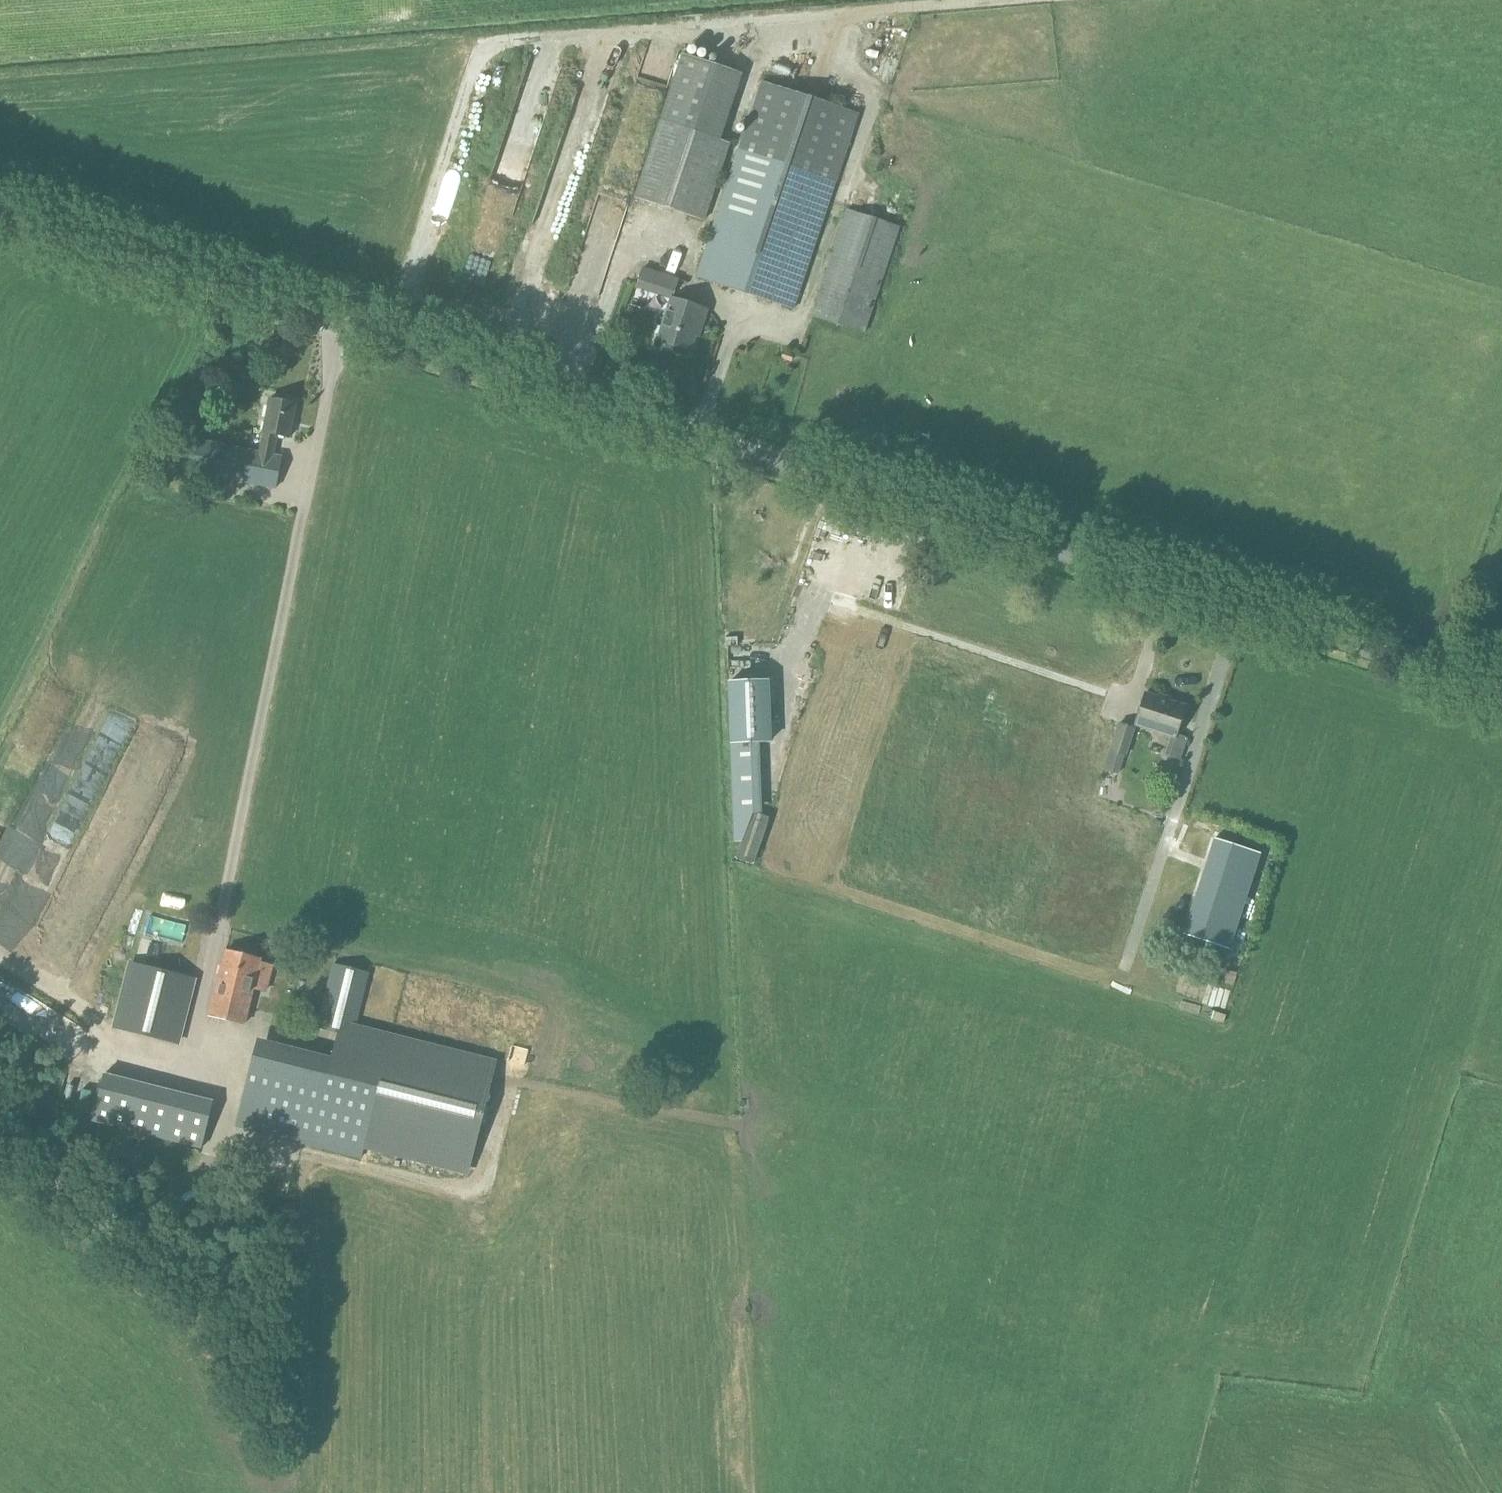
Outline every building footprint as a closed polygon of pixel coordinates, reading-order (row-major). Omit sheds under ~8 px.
[(705,221),(731,143),(720,140),(743,75),(682,54),(634,197),(705,221)] [(528,98),(534,82),(523,78),(517,94),(528,98)] [(795,309),(859,112),(764,82),(698,278),(795,309)] [(836,209),(808,319),(859,332),(887,222),(836,209)] [(703,326),(708,310),(671,298),(657,341),(690,352),(699,324),(703,326)] [(296,404),(270,399),(260,452),(184,437),(178,468),(276,487),(282,456),(275,455),(278,435),(290,437),(296,404)] [(768,683),(730,684),(733,746),(771,744),(768,683)] [(1180,760),(1187,737),(1176,734),(1185,707),(1145,694),(1135,725),(1172,736),(1166,755),(1180,760)] [(1108,749),(1123,753),(1129,726),(1114,723),(1108,749)] [(1105,770),(1119,776),(1125,758),(1111,753),(1105,770)] [(1212,837),(1182,932),(1229,948),(1259,853),(1212,837)] [(140,893),(135,935),(167,939),(173,898),(140,893)] [(245,1024),(261,959),(226,951),(210,1016),(245,1024)] [(337,1045),(348,1048),(351,1037),(368,973),(336,964),(316,1039),(337,1045)] [(171,1050),(187,986),(124,968),(109,1033),(171,1050)] [(14,980),(0,973),(0,1011),(14,980)] [(331,1066),(283,1053),(260,1047),(243,1114),(362,1145),(363,1142),(466,1169),(490,1075),(351,1037),(348,1048),(337,1045),(331,1066)] [(108,1077),(97,1120),(202,1146),(213,1104),(108,1077)]
